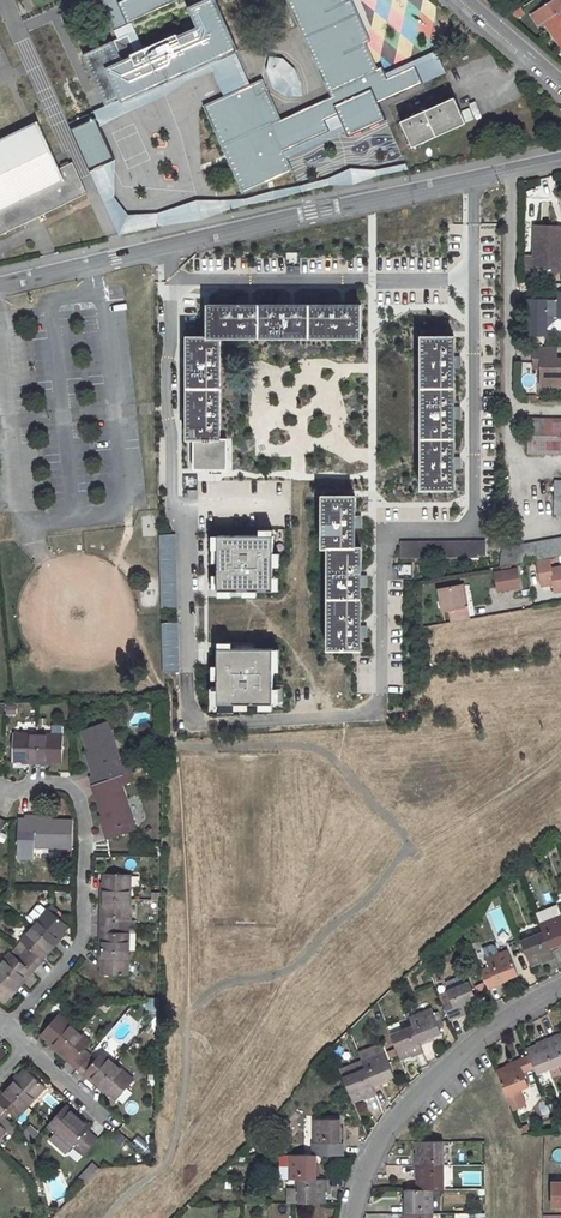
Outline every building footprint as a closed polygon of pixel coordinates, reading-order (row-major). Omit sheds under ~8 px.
[(118,3),(117,0),(100,0),(114,31),(183,0),(126,0),(118,3)] [(188,8),(197,28),(178,36),(182,45),(206,34),(217,60),(235,52),(239,51),(216,0),(205,0),(188,8)] [(321,13),(347,1),(347,0),(287,0),(328,91),(378,69),(366,44),(341,55),(321,13)] [(321,13),(341,55),(366,44),(371,41),(352,0),(350,0),(347,1),(321,13)] [(549,23),(559,36),(555,38),(560,46),(560,4),(559,0),(557,0),(533,17),(541,28),(546,25),(549,23)] [(549,23),(546,25),(555,38),(559,36),(549,23)] [(396,48),(421,44),(418,27),(393,31),(396,48)] [(136,66),(110,78),(119,98),(122,104),(217,60),(206,34),(182,45),(136,66)] [(182,45),(178,36),(177,34),(135,51),(127,35),(114,42),(120,57),(122,61),(132,56),(136,66),(182,45)] [(114,42),(83,55),(106,105),(119,98),(110,78),(136,66),(132,56),(122,61),(120,57),(114,42)] [(375,44),(369,48),(376,63),(382,60),(375,44)] [(330,96),(280,119),(271,124),(283,151),(329,131),(324,120),(337,114),(347,136),(385,119),(378,102),(445,73),(435,51),(384,74),(381,68),(378,69),(328,91),(330,96)] [(119,98),(106,105),(93,111),(97,119),(100,126),(114,118),(168,95),(189,80),(212,72),(224,97),(251,84),(235,52),(217,60),(122,104),(119,98)] [(283,151),(271,124),(280,119),(266,89),(262,79),(251,84),(224,97),(203,106),(243,194),(293,172),(283,151)] [(420,113),(401,122),(404,129),(413,147),(466,123),(454,98),(428,110),(420,113)] [(392,107),(386,110),(388,115),(395,112),(392,107)] [(466,122),(473,119),(469,108),(462,111),(466,122)] [(100,126),(97,119),(72,130),(89,170),(114,159),(100,126)] [(0,140),(0,236),(27,223),(38,217),(87,194),(72,163),(60,170),(37,123),(0,140)] [(115,198),(114,159),(89,170),(117,234),(200,221),(249,204),(274,200),(329,186),(352,184),(371,178),(407,170),(405,164),(377,170),(350,169),(328,178),(299,186),(275,190),(247,199),(196,200),(156,214),(134,217),(115,198)] [(38,217),(27,223),(30,229),(41,223),(38,217)] [(534,271),(560,272),(560,249),(557,249),(558,229),(535,228),(534,271)] [(556,300),(528,300),(527,337),(546,337),(547,319),(560,319),(560,292),(556,292),(556,300)] [(220,439),(220,338),(280,338),(361,338),(361,307),(339,307),(331,307),(288,306),(280,306),(246,307),(237,306),(207,307),(207,338),(189,338),(188,439),(193,439),(193,470),(227,470),(227,439),(220,439)] [(422,337),(422,490),(454,490),(454,468),(454,460),(454,417),(454,410),(454,367),(454,359),(454,337),(422,337)] [(535,348),(534,361),(541,361),(541,369),(541,386),(553,385),(553,383),(556,383),(560,383),(560,360),(557,360),(557,348),(535,348)] [(528,454),(560,454),(560,420),(529,419),(528,454)] [(324,497),(323,548),(330,548),(329,650),(360,650),(360,637),(360,629),(361,587),(361,578),(361,548),(354,548),(354,526),(354,518),(355,496),(324,497)] [(270,538),(216,537),(216,590),(269,588),(270,538)] [(503,550),(500,567),(560,556),(560,539),(503,550)] [(485,542),(401,543),(402,560),(477,559),(478,556),(485,556),(485,542)] [(551,569),(549,559),(537,561),(542,586),(553,584),(555,592),(560,591),(560,568),(551,569)] [(398,576),(413,575),(412,564),(398,565),(398,576)] [(516,569),(494,573),(497,592),(519,588),(516,569)] [(452,623),(470,620),(467,607),(464,607),(460,586),(439,590),(443,611),(450,610),(452,623)] [(272,653),(218,652),(217,705),(271,706),(272,653)] [(369,673),(360,671),(355,691),(366,693),(368,685),(367,685),(369,673)] [(92,777),(89,778),(92,786),(128,773),(126,765),(121,767),(106,723),(80,732),(87,751),(93,767),(89,768),(92,777)] [(30,761),(30,765),(38,765),(38,735),(13,735),(14,761),(22,761),(30,761)] [(38,735),(38,765),(46,765),(46,762),(54,762),(62,762),(62,735),(38,735)] [(87,751),(84,753),(89,768),(93,767),(87,751)] [(136,830),(120,786),(131,783),(128,773),(92,786),(103,816),(108,830),(104,832),(107,841),(136,830)] [(103,816),(99,817),(104,832),(108,830),(103,816)] [(26,817),(25,847),(72,849),(73,822),(50,821),(35,821),(35,817),(26,817)] [(100,890),(100,900),(103,900),(130,900),(131,875),(104,875),(103,883),(103,891),(100,890)] [(99,916),(99,925),(129,926),(130,900),(103,900),(103,916),(99,916)] [(60,940),(57,938),(62,933),(68,926),(47,908),(31,928),(51,945),(54,948),(60,940)] [(540,925),(543,932),(551,951),(560,947),(560,916),(540,925)] [(102,935),(102,951),(129,951),(129,926),(99,925),(99,934),(102,935)] [(43,960),(40,958),(51,945),(31,928),(20,940),(21,942),(27,947),(22,953),(37,967),(43,960)] [(543,932),(521,940),(531,965),(542,960),(543,963),(554,958),(551,951),(543,932)] [(21,942),(11,954),(17,960),(22,953),(27,947),(21,942)] [(51,945),(40,958),(43,960),(54,948),(51,945)] [(489,966),(480,969),(488,989),(508,981),(507,978),(518,973),(509,950),(486,959),(489,966)] [(98,951),(98,959),(102,960),(101,967),(101,975),(128,976),(129,951),(102,951),(98,951)] [(0,964),(0,968),(18,983),(29,971),(32,973),(37,967),(22,953),(17,960),(11,954),(9,953),(0,964)] [(2,1002),(8,996),(13,990),(16,992),(21,986),(18,983),(0,968),(0,1000),(2,1002)] [(29,971),(18,983),(21,986),(32,973),(29,971)] [(465,974),(445,982),(448,990),(468,982),(465,974)] [(450,999),(442,1001),(450,1021),(469,1013),(468,1010),(479,1006),(469,982),(468,982),(448,990),(447,991),(450,999)] [(432,1008),(410,1017),(413,1026),(420,1044),(432,1039),(431,1037),(442,1032),(438,1023),(435,1015),(432,1008)] [(53,1046),(50,1048),(57,1054),(59,1051),(76,1031),(58,1014),(41,1035),(47,1041),(53,1046)] [(413,1026),(390,1035),(400,1059),(412,1054),(413,1057),(424,1053),(420,1044),(413,1026)] [(89,1055),(83,1050),(90,1043),(76,1031),(59,1051),(72,1062),(70,1065),(76,1070),(89,1055)] [(548,1039),(559,1065),(560,1064),(560,1037),(560,1034),(548,1039)] [(538,1046),(527,1050),(529,1055),(534,1068),(536,1074),(559,1065),(548,1039),(537,1043),(538,1046)] [(59,1051),(57,1054),(70,1065),(72,1062),(59,1051)] [(385,1052),(362,1060),(365,1068),(373,1087),(387,1082),(386,1079),(395,1075),(385,1052)] [(89,1055),(76,1070),(82,1076),(85,1073),(98,1085),(115,1066),(101,1053),(95,1060),(89,1055)] [(518,1059),(523,1073),(534,1068),(529,1055),(518,1059)] [(508,1067),(497,1071),(506,1095),(512,1110),(525,1105),(519,1090),(528,1086),(523,1073),(518,1059),(507,1064),(508,1067)] [(104,1090),(109,1095),(116,1101),(133,1082),(115,1066),(98,1085),(96,1088),(102,1093),(104,1090)] [(365,1068),(343,1078),(353,1101),(364,1096),(365,1100),(376,1095),(373,1087),(365,1068)] [(12,1079),(6,1085),(9,1087),(29,1106),(45,1087),(25,1069),(19,1076),(14,1081),(12,1079)] [(85,1073),(82,1076),(96,1088),(98,1085),(85,1073)] [(0,1092),(0,1097),(9,1087),(6,1085),(0,1092)] [(4,1118),(9,1112),(17,1119),(29,1106),(9,1087),(0,1097),(0,1115),(4,1118)] [(540,1115),(549,1113),(545,1100),(537,1102),(540,1115)] [(98,1139),(87,1130),(90,1127),(66,1105),(47,1125),(56,1133),(52,1139),(67,1152),(71,1146),(72,1147),(73,1146),(83,1156),(98,1139)] [(4,1118),(0,1115),(0,1137),(6,1131),(11,1136),(16,1130),(4,1118)] [(342,1130),(339,1130),(339,1119),(314,1119),(315,1143),(323,1143),(323,1155),(342,1155),(342,1130)] [(29,1140),(37,1133),(30,1124),(22,1131),(29,1140)] [(117,1131),(111,1139),(121,1146),(127,1137),(117,1131)] [(443,1141),(417,1141),(417,1154),(415,1154),(415,1166),(443,1166),(443,1141)] [(64,1155),(74,1164),(81,1156),(72,1147),(64,1155)] [(316,1155),(291,1155),(291,1179),(299,1179),(319,1179),(319,1167),(316,1167),(316,1155)] [(92,1161),(77,1176),(84,1183),(99,1168),(92,1161)] [(443,1166),(415,1166),(415,1179),(418,1179),(418,1190),(431,1190),(443,1189),(443,1166)] [(319,1179),(299,1179),(299,1203),(324,1203),(324,1191),(327,1191),(326,1179),(319,1179)] [(560,1206),(560,1182),(552,1182),(552,1206),(560,1206)] [(418,1190),(405,1190),(405,1202),(402,1202),(402,1213),(431,1213),(431,1190),(418,1190)]
